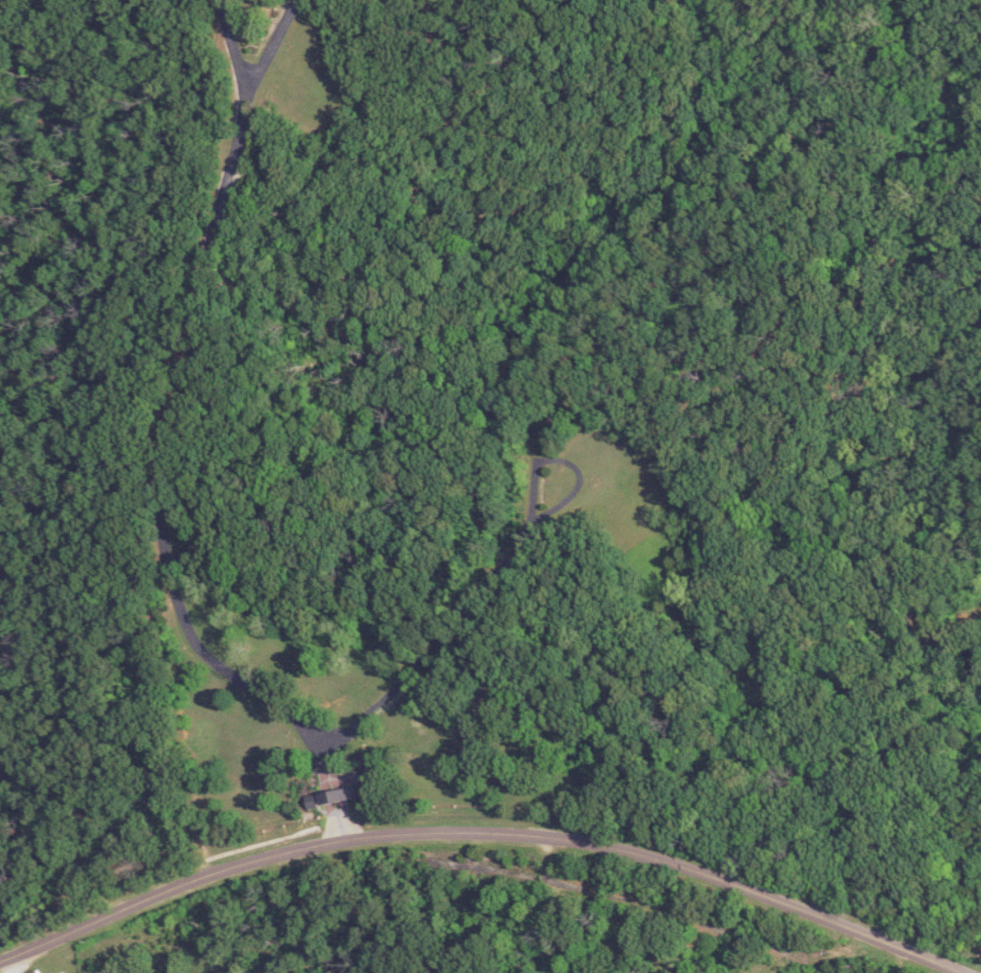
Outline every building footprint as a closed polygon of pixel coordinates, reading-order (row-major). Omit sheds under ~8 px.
[(309,795),(311,807),(360,798),(357,783),(360,783),(357,768),(321,774),(324,792),(309,795)]
